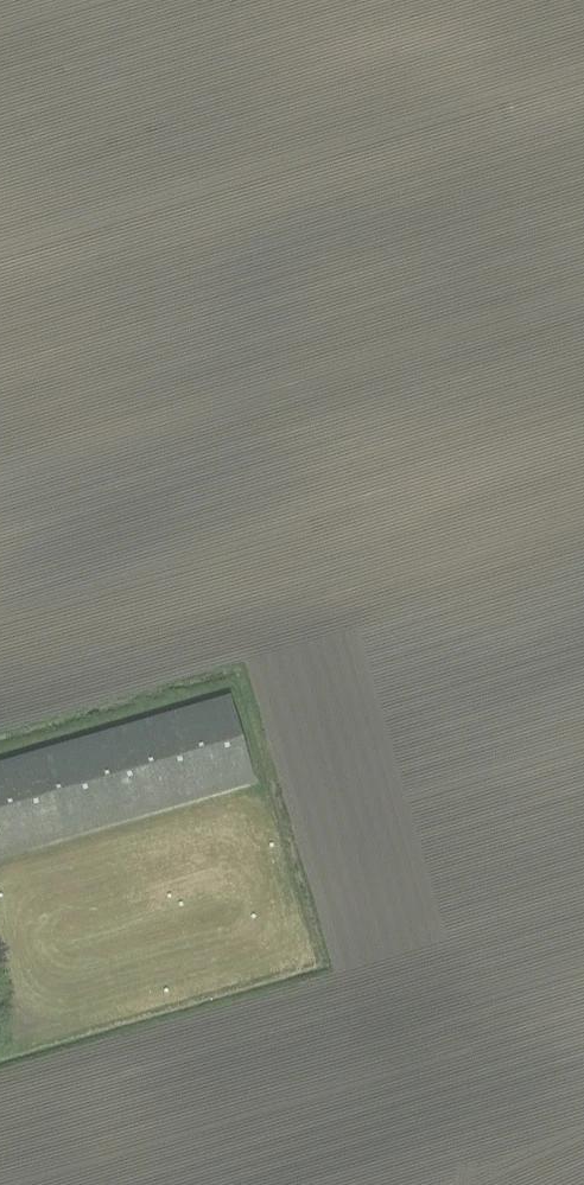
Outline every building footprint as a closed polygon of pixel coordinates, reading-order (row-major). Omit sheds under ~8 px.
[(0,762),(0,854),(253,779),(227,694),(0,762)]
